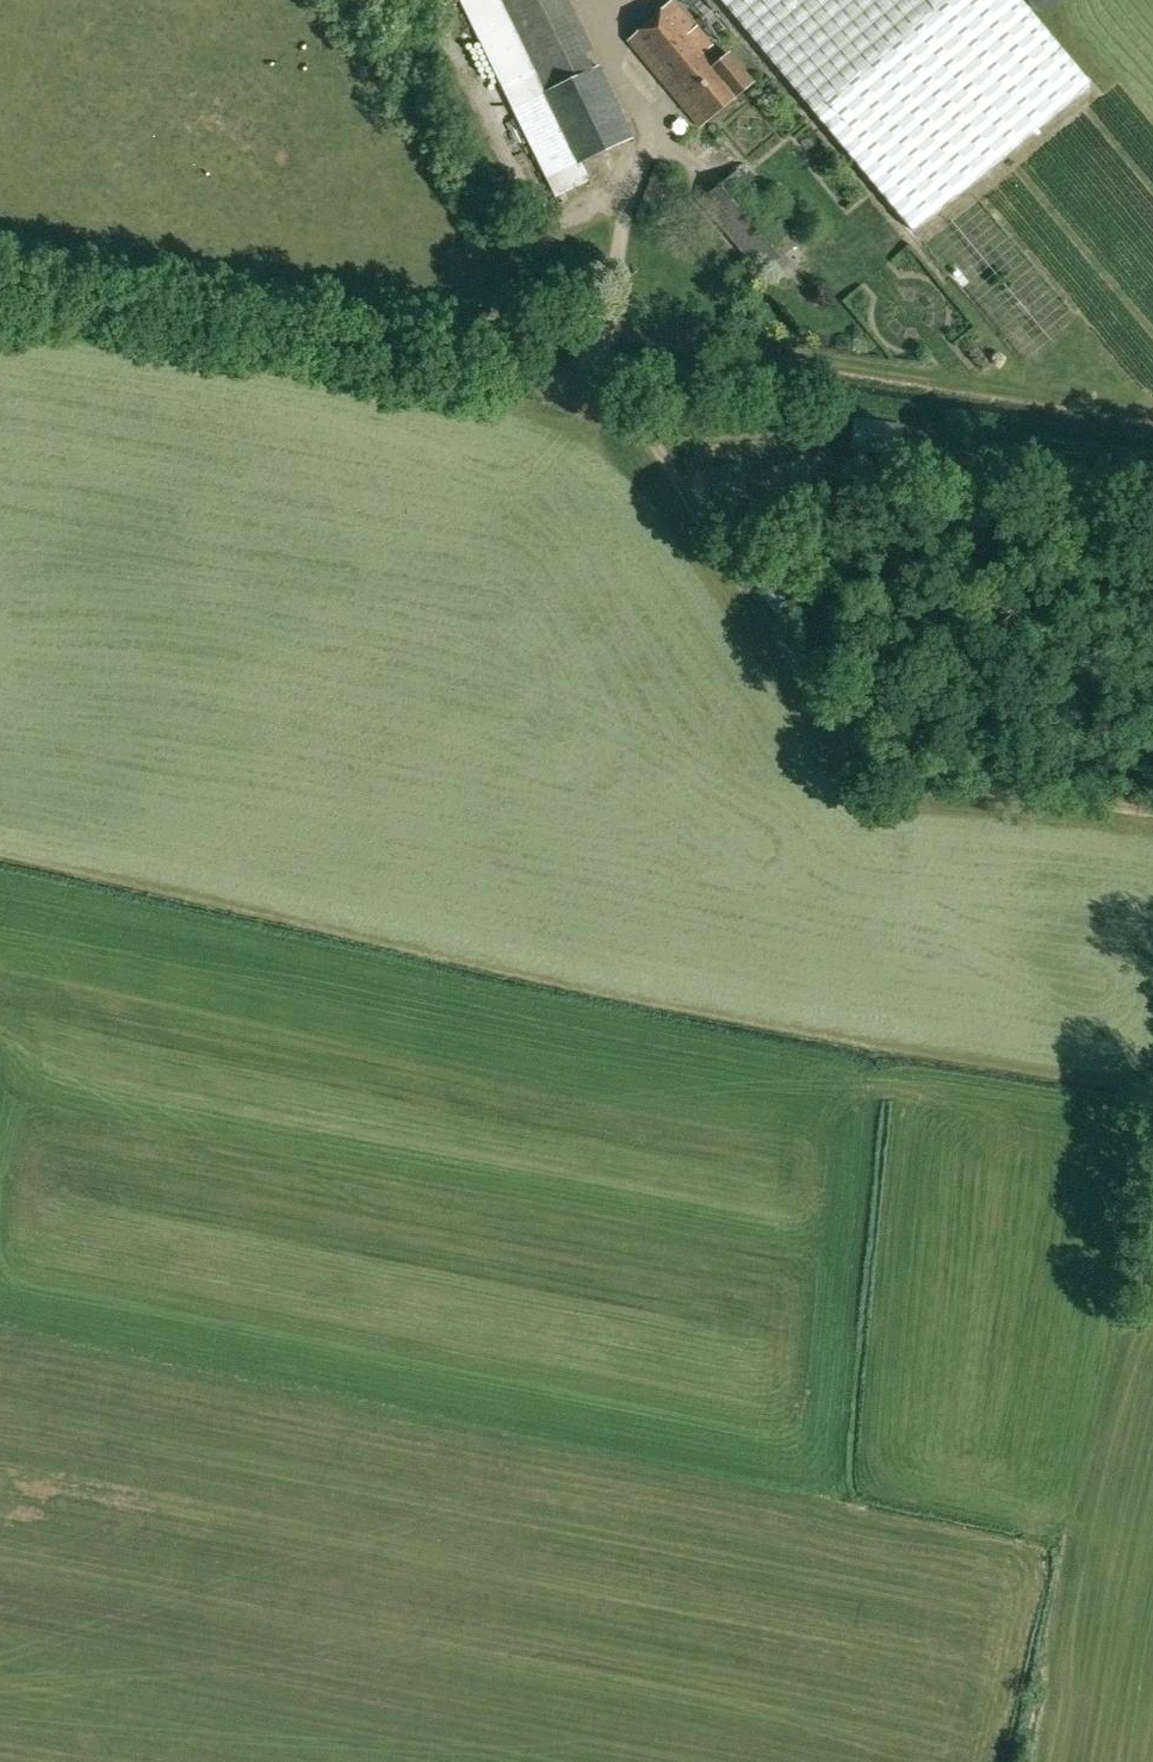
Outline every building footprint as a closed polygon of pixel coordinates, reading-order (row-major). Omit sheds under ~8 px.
[(573,188),(589,179),(581,162),(633,137),(568,0),(461,0),(554,196),(573,188)] [(911,230),(1089,81),(1021,0),(718,0),(911,230)] [(699,126),(752,83),(729,53),(723,59),(673,1),(628,41),(699,126)] [(761,274),(798,243),(736,170),(700,201),(761,274)]
